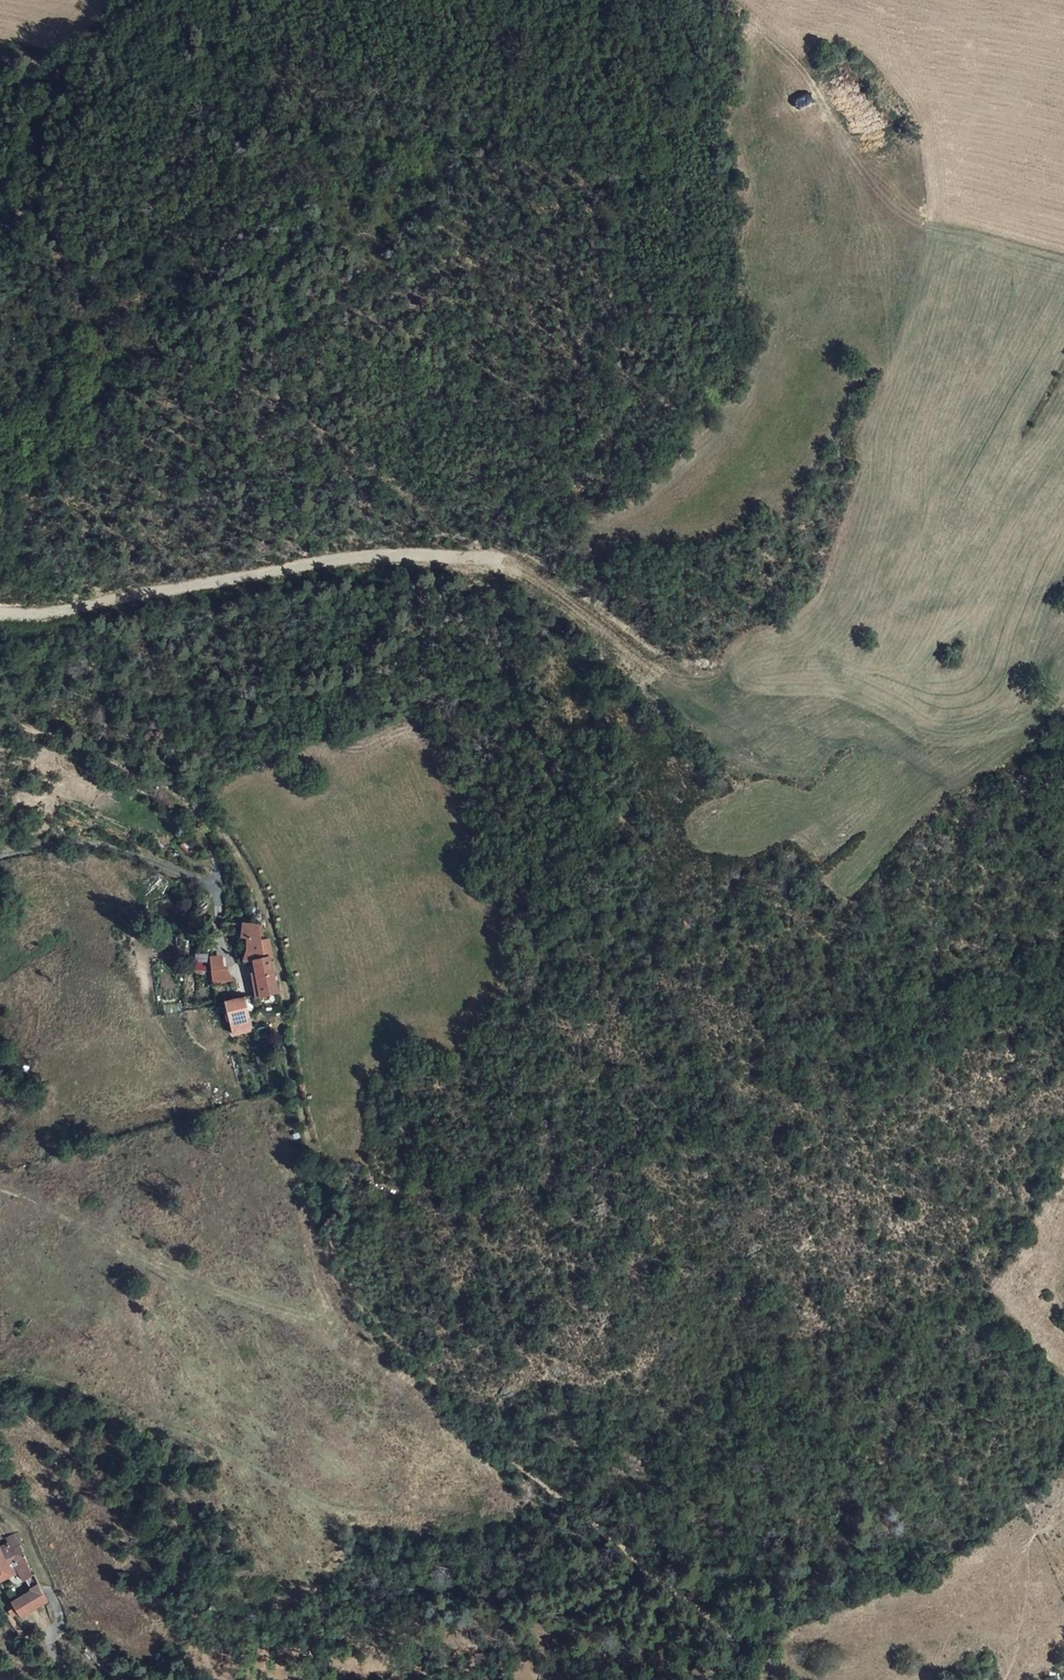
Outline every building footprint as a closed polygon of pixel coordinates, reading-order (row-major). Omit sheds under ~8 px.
[(255,964),(247,965),(257,1006),(285,999),(281,989),(277,975),(272,959),(270,955),(268,951),(265,942),(257,926),(255,922),(237,927),(241,943),(248,941),(255,964)] [(223,954),(208,956),(212,986),(233,980),(223,954)] [(222,1001),(227,1026),(252,1020),(246,996),(222,1001)] [(33,1577),(45,1569),(21,1524),(11,1530),(7,1523),(0,1527),(0,1559),(16,1551),(33,1577)] [(45,1594),(33,1577),(16,1589),(27,1605),(45,1594)]
